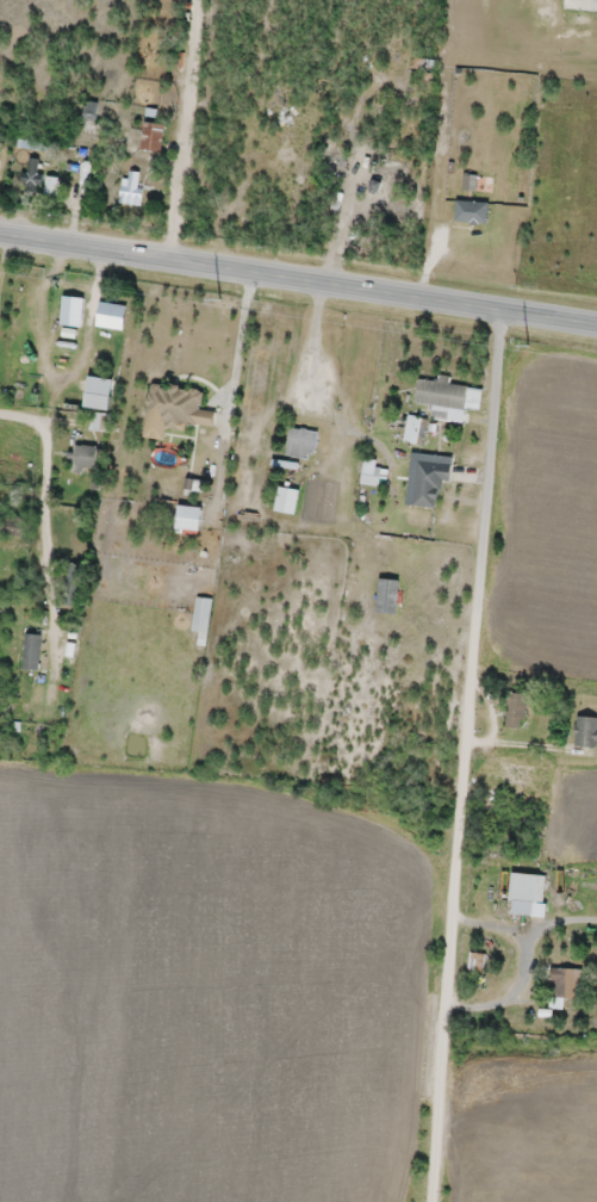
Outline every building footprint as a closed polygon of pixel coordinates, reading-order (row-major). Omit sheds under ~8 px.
[(162,43),(150,41),(145,74),(157,76),(162,43)] [(98,101),(85,101),(85,128),(98,128),(98,101)] [(142,149),(163,151),(165,123),(145,121),(142,149)] [(40,190),(42,158),(28,157),(26,189),(40,190)] [(124,204),(144,204),(144,172),(124,172),(124,204)] [(58,177),(47,177),(47,193),(58,193),(58,177)] [(125,329),(128,304),(101,301),(98,325),(125,329)] [(479,410),(482,387),(419,378),(416,401),(479,410)] [(145,418),(182,426),(183,421),(197,424),(204,391),(153,380),(145,418)] [(108,429),(108,412),(92,412),(92,429),(108,429)] [(426,421),(415,420),(412,442),(424,444),(426,421)] [(318,429),(290,426),(287,455),(315,458),(318,429)] [(99,446),(77,442),(72,471),(85,473),(87,466),(96,467),(99,446)] [(451,480),(452,463),(418,460),(414,505),(439,507),(442,479),(451,480)] [(296,514),(301,488),(280,484),(275,509),(296,514)] [(28,516),(4,514),(2,533),(26,536),(28,516)] [(193,630),(210,632),(213,597),(196,595),(193,630)] [(42,633),(26,632),(24,669),(40,669),(42,633)] [(528,692),(508,692),(506,727),(527,728),(528,692)] [(574,719),(580,746),(596,743),(596,714),(574,719)] [(546,901),(544,872),(511,874),(512,903),(546,901)] [(581,968),(556,968),(556,996),(581,996),(581,968)]
